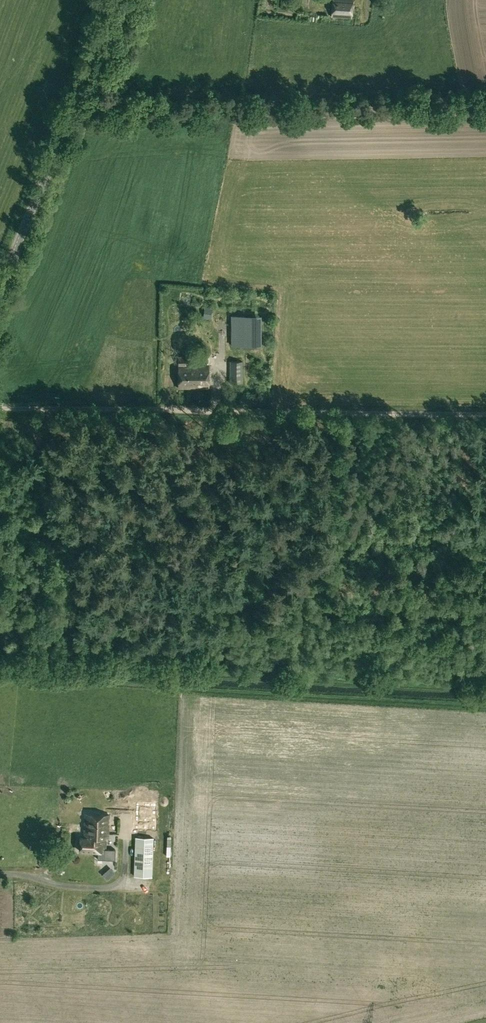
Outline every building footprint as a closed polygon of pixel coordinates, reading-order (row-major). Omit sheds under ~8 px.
[(352,0),(332,0),(331,17),(351,18),(352,0)] [(202,317),(203,317),(210,319),(212,308),(205,306),(202,317)] [(231,346),(261,346),(261,316),(231,315),(231,346)] [(186,366),(186,357),(178,357),(178,388),(209,388),(209,365),(186,366)] [(229,383),(243,383),(242,362),(230,362),(229,383)] [(154,805),(137,804),(136,830),(153,831),(154,805)] [(85,814),(84,838),(106,838),(108,838),(109,815),(85,814)] [(134,876),(151,877),(152,838),(135,837),(134,876)] [(105,852),(106,838),(84,838),(79,838),(79,851),(105,852)] [(102,874),(107,880),(115,872),(110,867),(102,874)]
